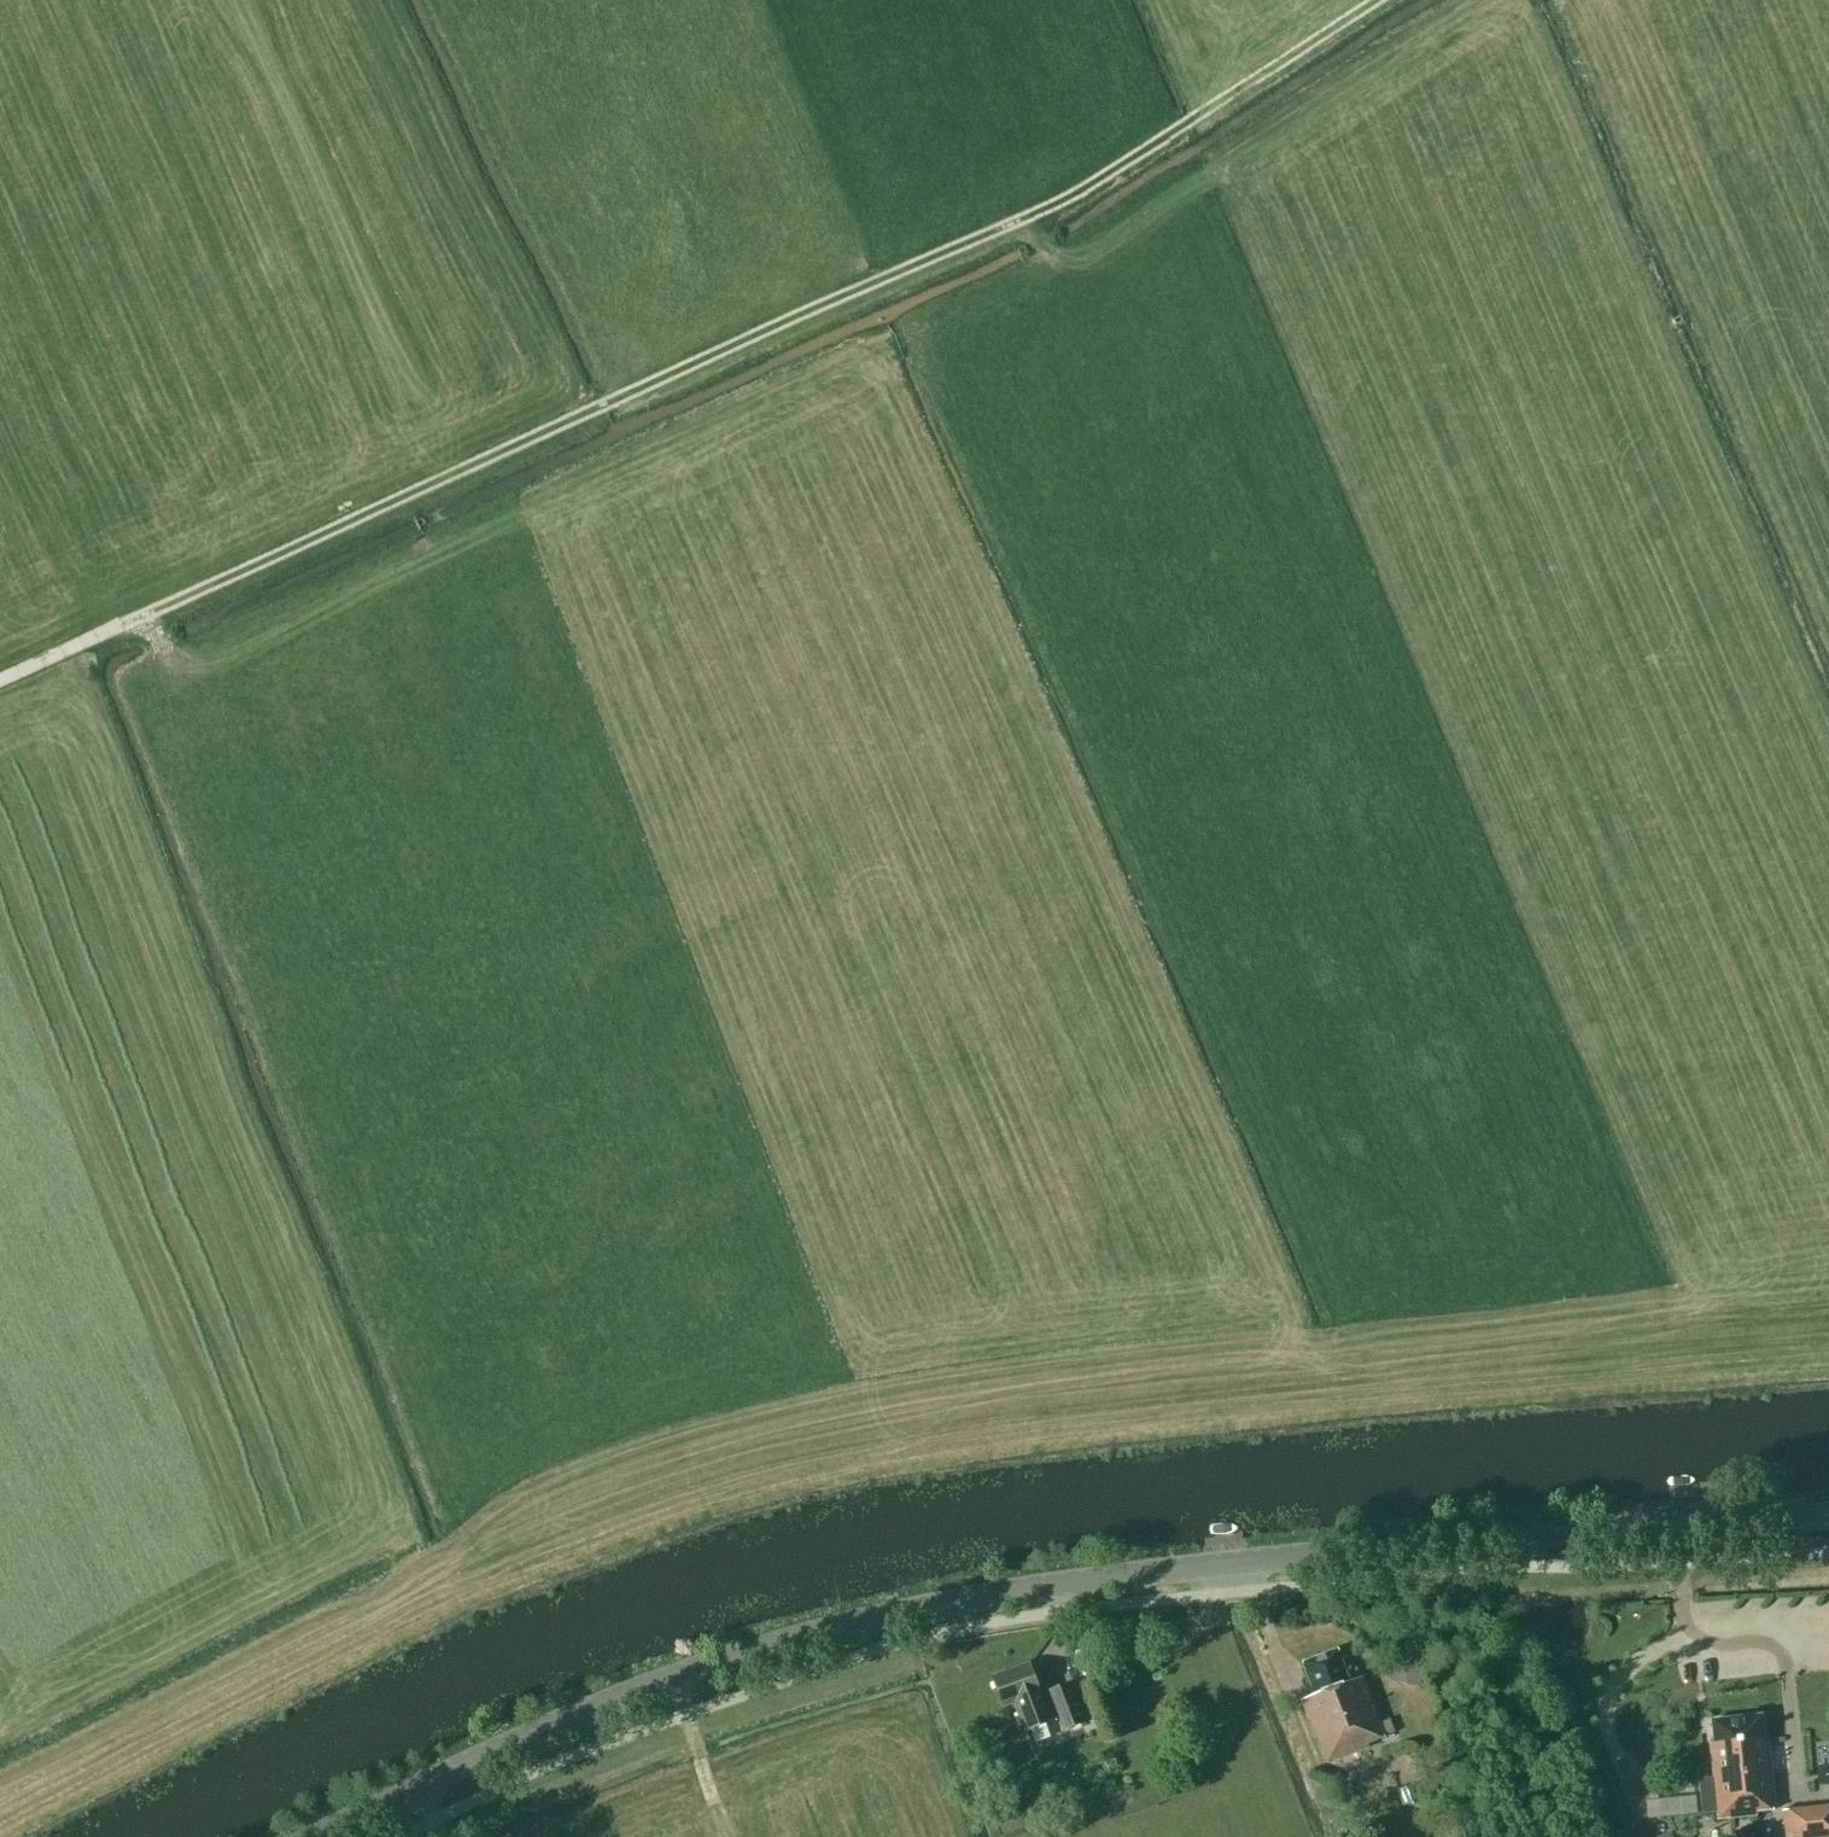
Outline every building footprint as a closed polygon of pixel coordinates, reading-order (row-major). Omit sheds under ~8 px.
[(1368,1746),(1367,1743),(1385,1736),(1361,1676),(1349,1681),(1336,1650),(1302,1663),(1315,1694),(1302,1699),(1327,1763),(1368,1746)] [(1424,1664),(1393,1658),(1390,1680),(1420,1685),(1424,1664)] [(1078,1717),(1067,1687),(1047,1694),(1048,1696),(1039,1699),(1037,1693),(1039,1692),(1028,1663),(992,1677),(1003,1706),(1013,1702),(1024,1731),(1047,1722),(1046,1720),(1055,1717),(1058,1724),(1078,1717)] [(1709,1744),(1717,1819),(1755,1815),(1755,1811),(1774,1809),(1767,1738),(1763,1738),(1760,1716),(1711,1721),(1714,1743),(1709,1744)] [(1421,1798),(1415,1782),(1396,1789),(1402,1805),(1421,1798)] [(1782,1809),(1784,1836),(1822,1836),(1828,1836),(1828,1804),(1782,1809)]
